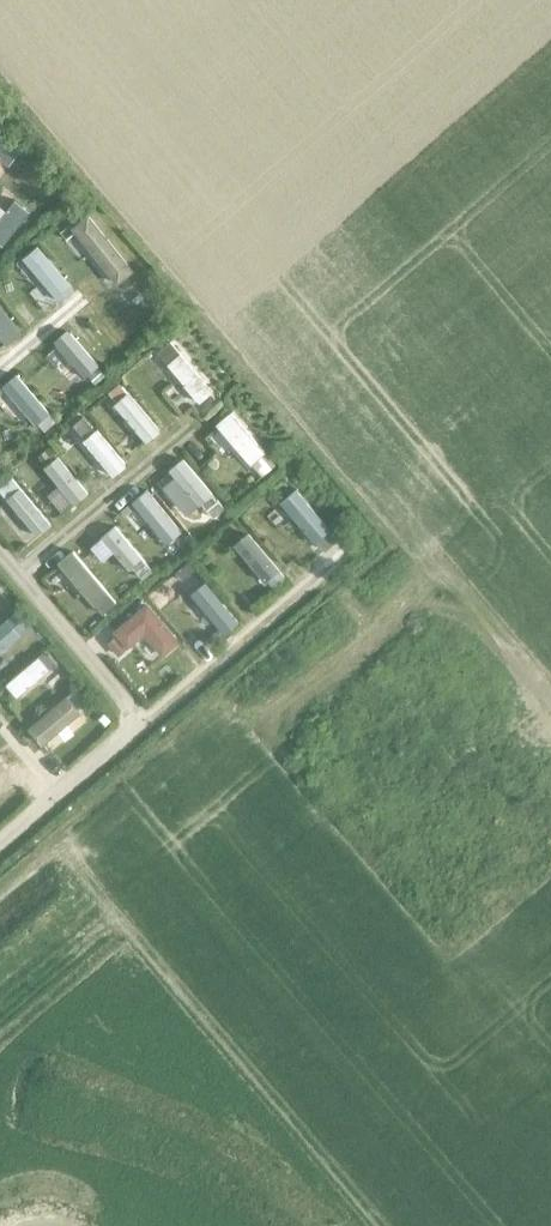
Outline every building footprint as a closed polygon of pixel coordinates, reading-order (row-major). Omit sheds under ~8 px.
[(0,131),(0,153),(9,159),(20,145),(0,131)] [(15,196),(0,216),(0,238),(3,241),(29,207),(15,196)] [(135,267),(89,211),(73,224),(119,280),(135,267)] [(73,285),(37,243),(22,256),(57,298),(73,285)] [(0,304),(0,333),(6,341),(20,330),(0,304)] [(58,336),(31,355),(59,394),(86,375),(58,336)] [(158,348),(136,367),(182,419),(204,399),(158,348)] [(28,435),(42,423),(4,381),(0,384),(0,424),(12,438),(22,428),(28,435)] [(100,412),(133,458),(151,446),(118,399),(100,412)] [(56,430),(67,443),(81,433),(70,419),(56,430)] [(215,421),(194,446),(242,487),(264,463),(215,421)] [(99,485),(117,471),(87,434),(69,448),(99,485)] [(167,466),(151,485),(186,514),(202,496),(167,466)] [(29,541),(40,529),(0,491),(0,513),(29,541)] [(140,498),(125,510),(154,545),(169,533),(140,498)] [(273,514),(299,557),(321,543),(296,501),(273,514)] [(202,502),(191,509),(200,524),(211,517),(202,502)] [(87,549),(131,585),(142,572),(98,535),(87,549)] [(221,552),(251,592),(271,578),(240,538),(221,552)] [(61,556),(45,571),(55,581),(45,589),(79,628),(90,618),(85,612),(99,599),(61,556)] [(172,595),(203,631),(219,617),(188,581),(172,595)] [(118,637),(109,644),(119,658),(146,636),(164,658),(181,644),(148,605),(114,633),(118,637)] [(15,609),(0,621),(0,648),(28,625),(15,609)] [(56,664),(45,650),(4,682),(15,696),(56,664)] [(87,703),(76,688),(31,724),(42,738),(87,703)]
